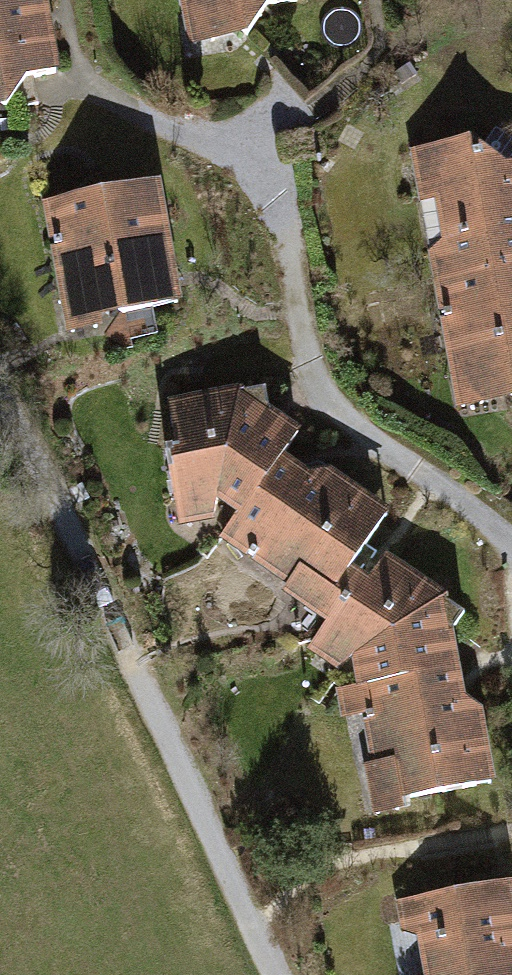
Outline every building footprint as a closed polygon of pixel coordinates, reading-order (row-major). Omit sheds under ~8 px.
[(23,80),(54,73),(41,0),(0,0),(0,113),(23,80)] [(189,47),(249,36),(269,12),(304,6),(302,0),(182,0),(189,47)] [(433,279),(511,265),(511,170),(509,170),(472,145),(411,156),(433,279)] [(157,178),(33,200),(57,331),(181,309),(157,178)] [(433,279),(456,415),(511,405),(511,265),(433,279)] [(264,395),(165,411),(176,526),(216,523),(215,510),(231,521),(217,543),(234,557),(295,477),(273,460),(292,433),(269,422),(264,395)] [(304,484),(295,477),(234,557),(284,594),(295,575),(338,597),(349,578),(383,521),(309,476),(304,484)] [(295,575),(284,594),(325,625),(305,661),(347,673),(352,697),(340,698),(342,721),(365,716),(458,699),(442,608),(386,566),(369,589),(349,578),(338,597),(295,575)] [(482,717),(458,699),(365,716),(375,768),(362,770),(374,819),(401,815),(400,807),(493,791),(482,717)] [(392,894),(406,974),(511,974),(511,878),(392,894)]
